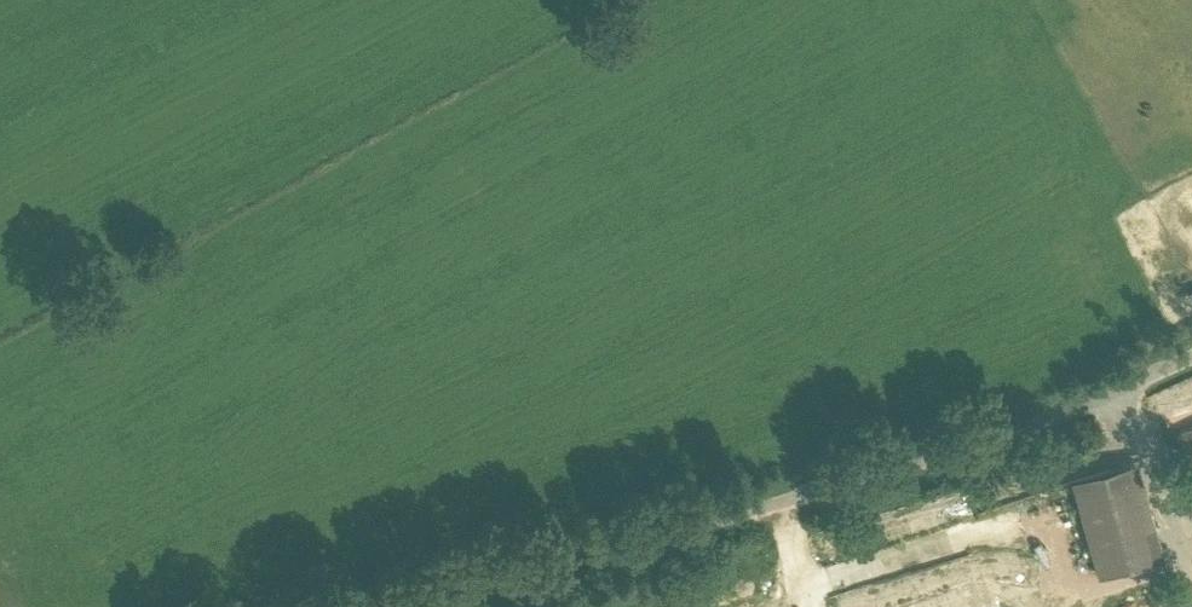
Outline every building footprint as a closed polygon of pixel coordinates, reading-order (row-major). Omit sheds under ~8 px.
[(1180,430),(1191,471),(1191,427),(1180,430)] [(1160,557),(1135,463),(1074,480),(1099,573),(1160,557)]
